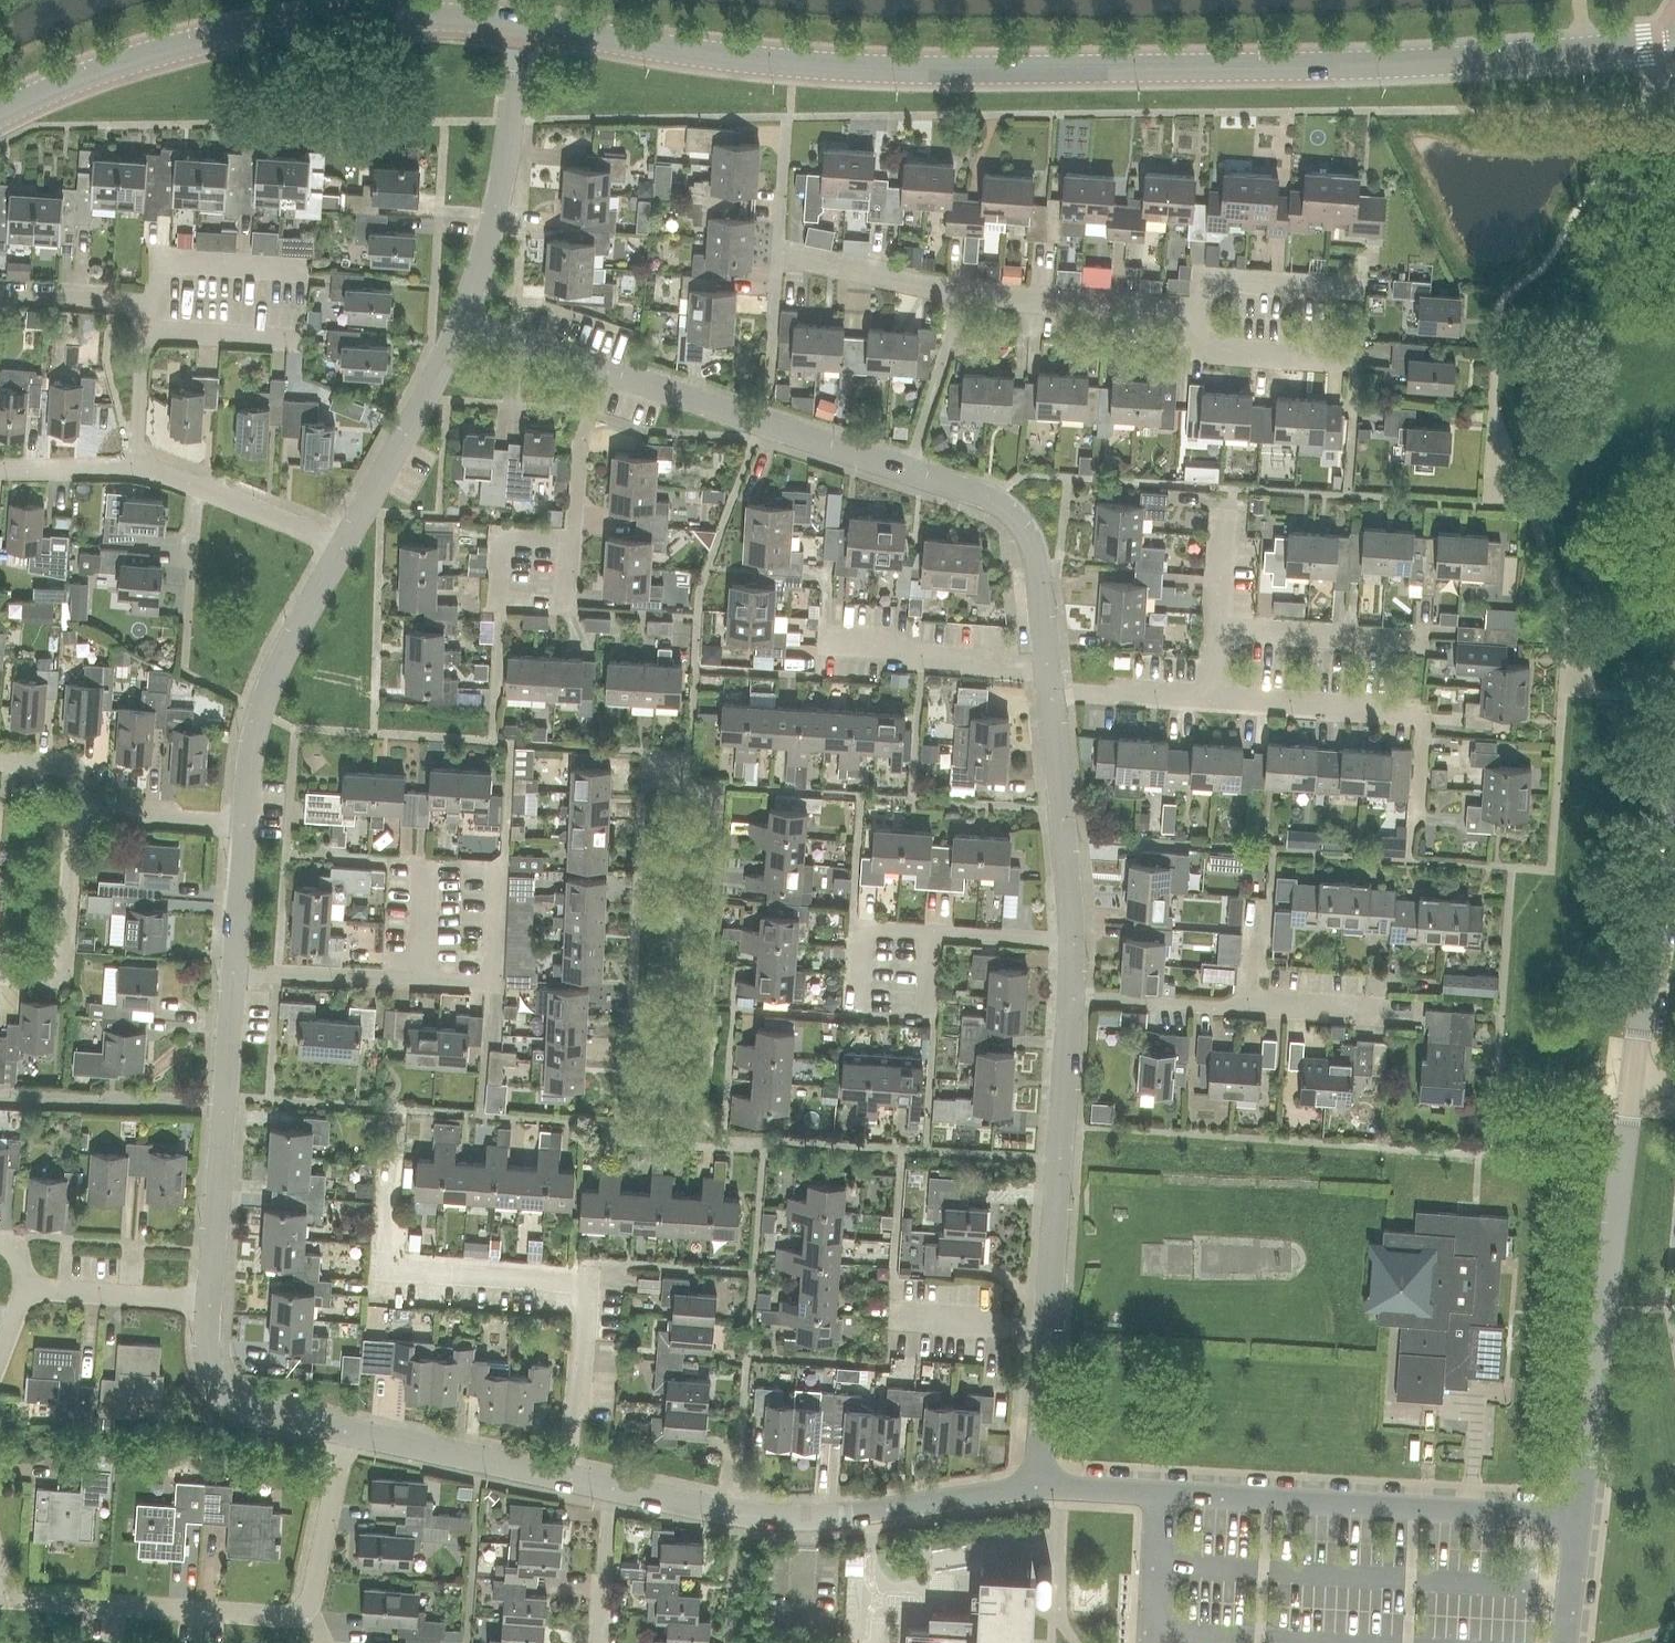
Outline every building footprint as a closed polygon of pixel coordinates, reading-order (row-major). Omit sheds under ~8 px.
[(716,150),(715,165),(759,168),(761,144),(734,142),(735,129),(689,125),(687,148),(716,150)] [(600,128),(599,141),(612,142),(613,129),(600,128)] [(234,139),(233,151),(244,152),(244,147),(244,145),(245,140),(234,139)] [(282,203),(285,157),(263,155),(264,147),(244,145),(244,147),(244,152),(243,180),(256,180),(255,202),(282,203)] [(200,205),(203,158),(182,157),(183,148),(163,146),(162,153),(163,153),(161,181),(162,181),(175,182),(174,203),(200,205)] [(119,205),(122,159),(101,157),(101,149),(82,147),(79,187),(77,222),(92,223),(93,204),(119,205)] [(847,206),(851,149),(826,147),(825,173),(808,172),(805,219),(819,220),(820,213),(824,209),(825,204),(847,206)] [(875,151),(851,149),(847,206),(869,207),(868,219),(886,220),(888,185),(889,178),(873,177),(875,151)] [(306,158),(285,157),(282,203),(300,205),(300,214),(321,216),(322,216),(326,151),(307,150),(306,158)] [(226,214),(241,215),(243,186),(243,180),(244,152),(225,151),(225,159),(203,158),(200,205),(227,206),(226,214)] [(163,153),(162,153),(144,152),(143,161),(122,159),(119,205),(145,207),(147,186),(161,187),(162,181),(161,181),(163,153)] [(567,166),(566,190),(609,193),(610,178),(626,179),(628,157),(594,154),(594,168),(567,166)] [(927,206),(930,162),(906,160),(904,186),(888,185),(886,220),(904,222),(905,205),(927,206)] [(674,163),(657,162),(655,197),(671,198),(674,163)] [(955,164),(930,162),(927,206),(949,208),(947,231),(965,233),(968,198),(969,191),(953,190),(955,164)] [(757,192),(759,168),(715,165),(713,179),(704,179),(704,180),(695,179),(695,184),(689,184),(688,200),(730,203),(730,190),(757,192)] [(418,202),(420,169),(377,166),(376,183),(365,183),(364,193),(347,192),(346,210),(380,213),(380,199),(418,202)] [(1249,217),(1252,173),(1226,171),(1224,191),(1211,190),(1210,203),(1207,237),(1220,238),(1228,231),(1230,216),(1249,217)] [(1330,217),(1333,173),(1307,171),(1306,190),(1291,189),(1291,195),(1289,229),(1309,230),(1311,215),(1330,217)] [(1048,204),(1046,239),(1064,240),(1064,232),(1087,234),(1088,218),(1091,174),(1067,172),(1065,198),(1049,197),(1048,204)] [(1168,218),(1171,174),(1147,172),(1145,198),(1129,197),(1129,203),(1126,239),(1145,240),(1146,216),(1168,218)] [(1006,230),(1007,219),(1010,175),(986,173),(984,199),(968,198),(965,233),(984,234),(984,229),(1006,230)] [(1291,195),(1277,194),(1278,175),(1252,173),(1249,217),(1269,219),(1267,234),(1288,235),(1289,229),(1291,195)] [(1359,175),(1333,173),(1330,217),(1349,218),(1348,234),(1384,236),(1387,196),(1358,194),(1359,175)] [(1129,203),(1113,202),(1115,176),(1091,174),(1088,218),(1110,222),(1109,237),(1126,239),(1129,203)] [(1207,237),(1210,203),(1194,202),(1196,176),(1171,174),(1168,218),(1190,220),(1189,237),(1207,238),(1207,237)] [(1046,239),(1048,204),(1032,202),(1034,177),(1010,175),(1007,219),(1029,221),(1028,238),(1046,239)] [(641,193),(654,194),(655,180),(642,180),(641,193)] [(38,193),(17,192),(18,183),(0,182),(0,247),(9,248),(9,238),(35,240),(38,193)] [(79,187),(60,186),(60,195),(38,193),(35,240),(60,241),(60,251),(75,252),(77,222),(79,187)] [(608,207),(609,193),(566,190),(564,213),(590,215),(589,228),(611,230),(616,230),(617,208),(608,207)] [(341,194),(324,193),(323,207),(340,208),(341,194)] [(651,201),(641,200),(639,232),(649,232),(651,201)] [(729,216),(730,203),(688,200),(687,214),(695,215),(694,223),(710,224),(710,238),(754,242),(755,218),(729,216)] [(415,253),(416,233),(388,231),(389,214),(358,212),(356,242),(371,243),(371,250),(374,250),(373,261),(411,263),(411,252),(415,253)] [(609,252),(611,230),(589,228),(578,227),(577,240),(551,238),(549,262),(593,266),(594,251),(609,252)] [(817,242),(818,229),(807,228),(806,241),(817,242)] [(199,229),(197,247),(218,248),(219,231),(199,229)] [(180,230),(180,246),(194,246),(195,231),(180,230)] [(303,234),(303,238),(280,236),(279,245),(279,253),(309,255),(312,255),(315,255),(317,234),(303,234)] [(847,250),(871,252),(872,237),(847,235),(847,250)] [(752,266),(754,242),(710,238),(708,253),(695,252),(693,274),(711,276),(725,277),(726,264),(752,266)] [(1218,265),(1220,245),(1208,244),(1207,264),(1218,265)] [(907,263),(922,264),(924,247),(908,246),(907,263)] [(1239,252),(1238,266),(1246,266),(1247,253),(1239,252)] [(936,256),(925,255),(924,265),(935,266),(936,256)] [(32,262),(11,261),(10,278),(31,279),(32,262)] [(615,282),(606,281),(607,267),(593,266),(549,262),(548,286),(574,288),(573,301),(600,303),(614,304),(615,282)] [(1022,282),(1023,265),(1004,264),(1002,280),(1022,282)] [(1192,278),(1193,265),(1180,264),(1179,278),(1169,277),(1168,291),(1189,292),(1190,278),(1192,278)] [(1084,270),(1083,284),(1111,286),(1112,267),(1084,265),(1084,270)] [(1082,286),(1083,284),(1084,270),(1060,268),(1059,282),(1065,282),(1065,285),(1082,286)] [(391,309),(393,289),(360,287),(361,273),(334,272),(332,298),(347,299),(347,306),(351,306),(350,317),(387,320),(388,308),(391,309)] [(1163,290),(1164,275),(1145,273),(1143,289),(1163,290)] [(735,315),(737,291),(710,289),(711,276),(693,274),(684,274),(683,296),(682,311),(735,315)] [(1459,329),(1461,296),(1431,294),(1431,281),(1394,278),(1393,295),(1421,297),(1419,326),(1459,329)] [(818,364),(820,325),(796,323),(797,310),(783,309),(779,367),(793,368),(793,362),(818,364)] [(733,338),(735,315),(682,311),(678,359),(705,361),(707,337),(733,338)] [(855,372),(857,336),(844,335),(845,326),(820,325),(818,364),(842,365),(841,371),(855,372)] [(937,346),(938,328),(919,326),(919,331),(895,330),(892,369),(916,370),(916,376),(930,377),(932,346),(937,346)] [(892,369),(895,330),(870,328),(869,337),(857,336),(855,372),(867,373),(868,367),(892,369)] [(388,366),(389,346),(357,344),(358,330),(330,329),(328,355),(344,356),(343,363),(347,363),(346,374),(383,377),(384,365),(388,366)] [(1454,389),(1456,360),(1425,358),(1426,343),(1395,341),(1393,366),(1403,367),(1403,371),(1411,372),(1410,385),(1454,389)] [(43,382),(44,373),(30,372),(30,369),(15,367),(15,370),(0,369),(0,376),(0,436),(26,438),(28,406),(41,407),(43,382)] [(1062,413),(1064,374),(1040,372),(1039,381),(1026,381),(1026,386),(1024,416),(1037,417),(1038,411),(1062,413)] [(987,414),(989,375),(965,373),(964,382),(951,382),(948,417),(962,418),(963,412),(987,414)] [(1099,421),(1101,385),(1088,385),(1089,375),(1064,374),(1062,413),(1086,414),(1086,420),(1099,421)] [(218,404),(220,376),(194,375),(193,390),(186,390),(186,393),(175,392),(172,430),(183,430),(183,434),(203,435),(205,403),(218,404)] [(1026,386),(1013,386),(1014,376),(989,375),(987,414),(1011,415),(1011,421),(1024,422),(1024,416),(1026,386)] [(95,402),(97,377),(83,376),(82,384),(53,382),(49,430),(61,431),(63,435),(65,438),(73,439),(76,436),(79,433),(80,433),(82,401),(95,402)] [(1163,376),(1163,380),(1139,379),(1136,418),(1161,419),(1160,426),(1176,427),(1179,377),(1163,376)] [(1136,418),(1139,379),(1114,377),(1114,386),(1101,385),(1099,421),(1098,434),(1110,435),(1114,432),(1115,416),(1136,418)] [(284,419),(285,399),(286,379),(272,378),(272,391),(259,390),(258,406),(251,405),(251,409),(240,408),(238,445),(249,446),(248,449),(268,451),(270,418),(284,419)] [(790,399),(792,383),(777,382),(776,398),(790,399)] [(1225,432),(1228,393),(1206,392),(1207,383),(1191,382),(1187,435),(1201,437),(1201,431),(1225,432)] [(367,403),(336,392),(330,407),(362,418),(367,403)] [(816,395),(794,393),(793,407),(815,409),(816,395)] [(1262,440),(1265,405),(1252,404),(1253,395),(1228,393),(1225,432),(1250,434),(1249,440),(1262,440)] [(1300,437),(1302,398),(1278,396),(1277,406),(1265,405),(1262,440),(1275,441),(1276,436),(1300,437)] [(1337,445),(1340,410),(1340,401),(1327,400),(1302,398),(1300,437),(1324,439),(1324,444),(1337,445)] [(334,463),(336,425),(325,425),(325,421),(318,421),(320,401),(285,399),(284,419),(283,431),(305,432),(303,464),(323,465),(323,462),(334,463)] [(817,412),(834,418),(837,408),(820,402),(817,412)] [(1449,459),(1451,429),(1415,426),(1416,408),(1386,406),(1384,433),(1399,435),(1399,440),(1408,441),(1407,456),(1449,459)] [(555,456),(557,432),(542,431),(542,430),(526,429),(524,460),(509,459),(508,465),(509,465),(507,486),(508,486),(507,497),(532,498),(534,470),(551,472),(553,455),(555,456)] [(509,465),(508,465),(494,464),(497,433),(481,432),(480,433),(465,432),(464,453),(454,452),(452,476),(465,477),(466,472),(482,473),(480,502),(506,504),(507,497),(508,486),(507,486),(509,465)] [(933,438),(939,451),(951,445),(944,432),(933,438)] [(672,471),(672,458),(673,458),(674,444),(643,442),(642,456),(616,454),(614,481),(656,484),(657,470),(672,471)] [(1079,471),(1093,472),(1094,456),(1080,455),(1079,471)] [(567,479),(568,458),(558,457),(557,479),(567,479)] [(1131,473),(1132,462),(1121,461),(1121,472),(1131,473)] [(1329,487),(1343,488),(1343,475),(1330,474),(1329,487)] [(670,501),(655,500),(656,484),(614,481),(612,508),(639,510),(638,524),(668,526),(669,512),(670,501)] [(725,502),(726,490),(703,488),(703,501),(725,502)] [(777,497),(777,504),(750,503),(748,530),(790,533),(791,518),(810,519),(811,492),(785,491),(785,498),(777,497)] [(830,491),(829,508),(842,509),(843,492),(830,491)] [(1099,502),(1097,527),(1142,531),(1143,516),(1168,518),(1169,493),(1142,491),(1141,505),(1099,502)] [(165,531),(167,511),(163,511),(164,500),(127,497),(126,508),(123,508),(122,514),(111,513),(109,540),(132,542),(133,528),(165,531)] [(1255,497),(1254,513),(1262,513),(1263,498),(1255,497)] [(70,535),(42,533),(44,506),(13,504),(10,548),(31,549),(30,563),(51,564),(51,569),(68,570),(70,535)] [(549,524),(562,525),(564,510),(550,509),(549,524)] [(875,561),(879,519),(852,516),(851,528),(840,527),(839,542),(838,542),(837,558),(836,573),(850,574),(851,559),(875,561)] [(906,521),(879,519),(875,561),(899,563),(897,594),(911,595),(913,564),(902,563),(906,521)] [(667,541),(668,526),(638,524),(637,538),(610,536),(608,564),(650,567),(652,540),(667,541)] [(839,542),(840,527),(827,526),(825,557),(837,558),(838,542),(839,542)] [(1141,545),(1142,531),(1097,527),(1095,553),(1137,556),(1136,569),(1164,571),(1165,547),(1141,545)] [(1387,568),(1389,529),(1365,527),(1365,532),(1351,531),(1351,540),(1349,579),(1362,580),(1363,566),(1387,568)] [(1423,584),(1426,536),(1414,535),(1414,531),(1389,529),(1387,568),(1411,569),(1410,583),(1423,584)] [(403,543),(402,573),(438,574),(438,573),(439,557),(454,557),(454,531),(426,530),(425,544),(403,543)] [(789,559),(790,533),(748,530),(747,557),(761,558),(760,572),(803,574),(804,560),(789,559)] [(1312,572),(1314,533),(1290,531),(1289,536),(1276,535),(1275,550),(1270,551),(1266,555),(1266,560),(1269,565),(1274,567),(1272,583),(1287,584),(1288,570),(1312,572)] [(1461,573),(1464,534),(1439,532),(1439,536),(1426,536),(1423,584),(1423,593),(1436,594),(1437,581),(1452,572),(1461,573)] [(1351,540),(1339,539),(1339,534),(1314,533),(1312,572),(1336,573),(1335,587),(1348,588),(1349,579),(1351,540)] [(1489,535),(1464,534),(1461,573),(1485,574),(1485,581),(1499,581),(1501,541),(1488,540),(1489,535)] [(950,583),(954,541),(927,538),(924,565),(913,564),(911,595),(924,596),(933,597),(935,581),(950,583)] [(981,543),(954,541),(950,583),(977,585),(975,601),(992,602),(988,570),(978,570),(981,543)] [(158,613),(160,596),(162,565),(128,562),(129,550),(102,548),(102,553),(81,551),(80,571),(95,572),(95,569),(100,570),(123,572),(121,593),(136,594),(135,611),(158,613)] [(665,584),(649,582),(650,567),(608,564),(606,591),(633,593),(632,606),(663,609),(664,594),(665,584)] [(1162,596),(1164,571),(1136,569),(1135,583),(1102,581),(1100,606),(1146,609),(1147,595),(1162,596)] [(802,588),(803,574),(760,572),(759,585),(733,584),(731,611),(773,614),(774,598),(789,598),(790,588),(802,588)] [(455,574),(438,573),(438,574),(402,573),(401,602),(427,603),(426,617),(458,618),(459,604),(437,603),(438,586),(454,586),(455,574)] [(33,599),(66,599),(66,585),(33,584),(33,599)] [(909,613),(911,613),(922,614),(924,596),(911,595),(910,608),(909,613)] [(71,617),(88,618),(89,596),(72,596),(71,617)] [(1276,600),(1275,614),(1290,615),(1291,601),(1276,600)] [(70,624),(71,602),(61,601),(60,626),(70,624)] [(1145,624),(1146,609),(1100,606),(1099,632),(1136,635),(1135,648),(1163,650),(1164,625),(1145,624)] [(1487,609),(1486,626),(1518,628),(1519,611),(1487,609)] [(786,655),(787,641),(788,630),(772,629),(773,614),(731,611),(730,638),(756,640),(755,653),(775,654),(786,655)] [(1441,611),(1440,623),(1458,624),(1459,612),(1441,611)] [(537,627),(537,614),(525,614),(524,626),(537,627)] [(549,627),(550,615),(537,614),(537,627),(549,627)] [(598,630),(599,617),(587,616),(586,629),(598,630)] [(819,616),(811,616),(809,629),(818,630),(819,616)] [(458,632),(458,618),(426,617),(426,630),(409,630),(408,659),(444,660),(444,661),(461,662),(461,649),(445,648),(445,631),(458,632)] [(611,630),(612,618),(599,617),(598,630),(611,630)] [(660,632),(661,620),(649,619),(648,632),(660,632)] [(673,633),(674,620),(661,620),(660,632),(673,633)] [(1517,642),(1518,628),(1486,626),(1485,640),(1517,642)] [(73,629),(65,630),(65,642),(74,642),(73,629)] [(802,631),(788,630),(787,641),(801,642),(802,631)] [(1528,691),(1530,665),(1490,662),(1491,648),(1458,645),(1457,660),(1470,661),(1469,672),(1484,673),(1483,687),(1528,691)] [(681,703),(683,664),(672,663),(673,648),(659,647),(658,662),(656,701),(681,703)] [(116,660),(131,661),(131,650),(117,649),(116,660)] [(754,653),(753,666),(774,667),(775,654),(755,653),(754,653)] [(533,694),(535,655),(511,654),(508,693),(533,694)] [(557,696),(559,656),(535,655),(533,694),(547,695),(547,701),(551,706),(556,706),(557,696)] [(1131,666),(1131,655),(1116,655),(1115,666),(1131,666)] [(557,696),(595,698),(596,680),(583,679),(584,658),(559,656),(557,696)] [(40,657),(39,668),(51,668),(52,658),(40,657)] [(443,678),(444,661),(444,660),(408,659),(407,689),(430,689),(429,703),(458,704),(459,678),(443,678)] [(632,700),(635,661),(610,659),(608,699),(632,700)] [(656,701),(658,662),(635,661),(632,700),(656,701)] [(112,709),(115,673),(115,665),(87,663),(85,684),(70,683),(67,727),(100,730),(101,708),(112,709)] [(60,669),(51,668),(39,668),(38,681),(17,679),(13,723),(44,726),(46,696),(58,697),(60,669)] [(151,668),(149,689),(169,690),(170,670),(151,668)] [(910,672),(893,671),(893,682),(909,683),(910,672)] [(1526,716),(1528,691),(1483,687),(1482,702),(1467,700),(1465,726),(1493,728),(1494,714),(1526,716)] [(166,726),(168,706),(169,690),(149,689),(144,688),(142,710),(122,708),(119,755),(152,757),(154,725),(166,726)] [(1010,718),(987,717),(982,716),(983,703),(956,701),(955,724),(956,724),(955,743),(1008,747),(1010,718)] [(747,759),(750,704),(724,702),(721,739),(738,740),(736,758),(745,759),(747,759)] [(774,742),(776,705),(750,704),(747,759),(757,760),(758,741),(774,742)] [(798,763),(802,707),(776,705),(774,742),(789,743),(788,762),(797,763),(798,763)] [(204,777),(207,733),(193,732),(195,708),(168,706),(166,726),(165,740),(176,741),(173,775),(204,777)] [(825,746),(828,709),(802,707),(798,763),(809,763),(810,744),(825,746)] [(850,766),(853,711),(828,709),(825,746),(841,747),(839,765),(850,766)] [(877,749),(879,712),(853,711),(850,766),(860,767),(861,748),(877,749)] [(905,729),(906,714),(879,712),(877,749),(892,750),(891,769),(902,770),(904,744),(905,729)] [(517,723),(507,723),(506,732),(517,733),(517,723)] [(913,729),(905,729),(904,744),(903,750),(911,750),(913,729)] [(1140,797),(1142,778),(1144,739),(1120,737),(1099,736),(1097,775),(1117,777),(1116,795),(1140,797)] [(1178,787),(1181,751),(1168,750),(1169,741),(1144,739),(1142,778),(1166,780),(1165,785),(1178,787)] [(1484,790),(1485,790),(1529,793),(1532,766),(1498,764),(1498,742),(1477,741),(1477,749),(1471,749),(1471,763),(1485,764),(1484,790)] [(1006,775),(1008,747),(955,743),(954,762),(952,762),(951,785),(977,787),(978,773),(1006,775)] [(1216,784),(1219,745),(1194,743),(1193,752),(1181,751),(1178,787),(1191,787),(1192,782),(1216,784)] [(1291,783),(1294,744),(1269,743),(1268,752),(1255,751),(1255,757),(1253,786),(1266,787),(1267,782),(1291,783)] [(939,760),(940,745),(923,744),(922,759),(939,760)] [(1328,792),(1330,756),(1318,755),(1318,746),(1294,744),(1291,783),(1315,785),(1314,791),(1328,792)] [(1253,786),(1255,757),(1243,756),(1243,747),(1219,745),(1216,784),(1240,785),(1240,791),(1253,792),(1253,786)] [(1365,789),(1368,750),(1344,748),(1343,757),(1330,756),(1328,792),(1341,792),(1341,787),(1365,789)] [(1393,752),(1368,750),(1365,789),(1389,790),(1389,796),(1403,797),(1405,762),(1392,761),(1393,752)] [(736,758),(735,775),(744,776),(745,759),(736,758)] [(760,760),(757,760),(747,759),(745,778),(758,779),(760,760)] [(788,762),(786,780),(795,781),(797,763),(788,762)] [(797,786),(807,787),(809,763),(798,763),(797,786)] [(848,775),(849,775),(850,766),(839,765),(839,777),(848,778),(848,775)] [(850,766),(849,775),(859,776),(860,767),(850,766)] [(460,805),(462,769),(433,767),(431,793),(418,792),(416,824),(430,825),(431,803),(448,804),(447,821),(460,822),(461,805),(460,805)] [(573,767),(572,792),(611,794),(612,769),(573,767)] [(1433,767),(1432,785),(1447,786),(1448,768),(1433,767)] [(502,823),(504,794),(490,793),(492,771),(462,769),(460,805),(461,805),(477,806),(476,821),(502,823)] [(374,808),(376,773),(346,771),(345,793),(308,791),(307,820),(333,821),(345,822),(356,823),(357,807),(373,808),(374,808)] [(416,824),(418,792),(404,791),(405,774),(376,773),(374,808),(373,808),(372,825),(384,826),(386,809),(403,810),(402,823),(416,824)] [(539,790),(539,777),(515,776),(515,789),(528,790),(527,790),(539,790)] [(527,802),(527,790),(528,790),(515,789),(514,801),(527,802)] [(1440,790),(1431,789),(1430,803),(1439,803),(1440,790)] [(1528,819),(1530,794),(1485,790),(1484,805),(1468,803),(1466,829),(1495,831),(1495,817),(1528,819)] [(610,817),(611,794),(572,792),(572,805),(562,805),(562,815),(571,815),(610,817)] [(777,794),(776,807),(808,810),(809,797),(777,794)] [(806,837),(808,810),(776,807),(771,807),(770,823),(751,822),(751,832),(806,837)] [(609,841),(610,817),(571,815),(571,829),(565,829),(560,833),(560,839),(570,839),(609,841)] [(1138,827),(1149,827),(1150,816),(1139,816),(1138,827)] [(732,820),(731,831),(751,832),(751,822),(732,820)] [(1178,821),(1165,820),(1164,832),(1177,833),(1178,821)] [(345,829),(345,822),(333,821),(332,844),(347,845),(347,829),(345,829)] [(449,824),(448,832),(457,832),(458,825),(449,824)] [(525,837),(526,825),(513,824),(513,837),(525,837)] [(902,866),(904,830),(877,828),(875,856),(863,856),(861,882),(885,884),(887,865),(902,866)] [(1324,847),(1324,846),(1324,838),(1325,832),(1288,829),(1287,844),(1324,847)] [(932,832),(904,830),(902,866),(917,867),(916,886),(940,887),(942,861),(930,860),(932,832)] [(804,862),(806,837),(751,832),(750,842),(769,844),(767,859),(804,862)] [(981,871),(983,836),(956,834),(954,862),(942,861),(940,887),(964,889),(966,870),(981,871)] [(1391,835),(1390,853),(1406,854),(1407,836),(1391,835)] [(1011,838),(983,836),(981,871),(996,873),(995,891),(1019,893),(1021,866),(1009,865),(1011,838)] [(1326,846),(1337,847),(1338,839),(1324,838),(1324,846),(1326,846)] [(608,866),(609,841),(570,839),(569,864),(608,866)] [(100,879),(99,893),(112,894),(126,895),(155,897),(156,884),(177,886),(180,846),(145,844),(129,843),(127,881),(100,879)] [(491,844),(475,843),(475,857),(490,858),(491,844)] [(1132,863),(1130,887),(1169,890),(1186,891),(1189,853),(1142,850),(1141,863),(1132,863)] [(544,870),(544,856),(512,854),(511,868),(544,870)] [(1242,870),(1243,855),(1226,854),(1225,869),(1242,870)] [(804,862),(767,859),(766,875),(748,873),(747,888),(769,890),(768,901),(802,903),(803,893),(813,893),(815,863),(804,862)] [(332,874),(321,874),(320,887),(297,886),(295,915),(331,918),(332,898),(348,899),(349,886),(371,888),(371,882),(384,883),(385,869),(333,866),(332,874)] [(851,881),(852,868),(837,866),(836,880),(851,881)] [(569,877),(568,891),(556,890),(555,901),(567,901),(567,902),(606,903),(608,879),(569,877)] [(1343,921),(1346,882),(1321,880),(1321,883),(1296,882),(1296,880),(1299,880),(1299,879),(1279,877),(1277,897),(1279,897),(1279,896),(1294,897),(1293,909),(1278,908),(1278,907),(1276,907),(1273,956),(1274,956),(1275,944),(1291,945),(1293,923),(1319,925),(1320,919),(1343,921)] [(1395,898),(1396,889),(1370,887),(1370,884),(1346,882),(1343,921),(1366,923),(1366,928),(1392,930),(1393,930),(1395,898)] [(1167,914),(1169,890),(1130,887),(1128,912),(1137,912),(1136,925),(1172,927),(1173,914),(1167,914)] [(90,892),(89,910),(111,911),(112,894),(99,893),(90,892)] [(522,906),(523,893),(510,892),(509,905),(522,906)] [(535,899),(535,894),(523,893),(522,906),(534,906),(535,899)] [(154,910),(155,897),(126,895),(112,894),(111,911),(129,912),(126,943),(166,946),(169,911),(154,910)] [(1443,937),(1445,898),(1421,896),(1420,900),(1395,898),(1393,930),(1392,930),(1391,939),(1419,941),(1419,935),(1443,937)] [(1245,897),(1233,897),(1232,909),(1245,909),(1245,897)] [(1445,898),(1443,937),(1442,947),(1465,948),(1465,944),(1480,946),(1483,904),(1470,903),(1470,900),(1445,898)] [(811,904),(802,903),(768,901),(767,914),(763,914),(762,930),(743,928),(742,938),(798,943),(798,941),(808,942),(811,904)] [(605,927),(606,903),(567,902),(567,914),(555,914),(554,925),(566,926),(566,925),(605,927)] [(330,935),(331,918),(295,915),(293,945),(316,946),(315,960),(343,962),(345,936),(330,935)] [(604,951),(605,927),(566,925),(566,926),(565,949),(604,951)] [(1171,941),(1172,927),(1136,925),(1136,937),(1126,937),(1125,961),(1164,965),(1165,940),(1171,941)] [(796,969),(796,968),(798,943),(742,938),(742,949),(760,950),(759,966),(796,969)] [(520,954),(520,942),(508,941),(507,954),(520,954)] [(537,968),(538,949),(532,949),(533,942),(520,942),(520,954),(507,954),(507,966),(537,968)] [(836,947),(836,957),(846,958),(847,948),(836,947)] [(603,976),(604,951),(565,949),(565,962),(554,962),(554,973),(564,974),(603,976)] [(991,977),(990,996),(1026,999),(1028,970),(1000,968),(1001,955),(974,953),(973,976),(991,977)] [(1218,953),(1217,962),(1238,963),(1239,955),(1218,953)] [(1176,959),(1175,967),(1202,969),(1202,961),(1176,959)] [(1162,982),(1164,965),(1125,961),(1123,986),(1155,989),(1154,993),(1175,995),(1176,983),(1162,982)] [(1216,962),(1202,961),(1202,969),(1201,974),(1201,979),(1237,982),(1238,963),(1217,962),(1216,962)] [(104,1016),(133,1018),(134,1006),(155,1007),(158,967),(123,965),(120,1004),(105,1003),(104,1016)] [(806,969),(796,968),(796,969),(759,966),(758,981),(739,980),(738,990),(793,995),(792,999),(804,1000),(806,969)] [(539,973),(537,973),(506,972),(506,986),(538,987),(539,973)] [(1498,995),(1500,976),(1445,972),(1444,991),(1498,995)] [(550,987),(538,987),(537,1011),(549,1012),(588,1013),(589,989),(550,987)] [(738,996),(737,1004),(754,1005),(755,997),(738,996)] [(1024,1027),(1026,999),(990,996),(989,1015),(963,1013),(962,1036),(988,1038),(989,1025),(1024,1027)] [(330,1055),(333,1019),(316,1018),(317,1003),(282,1000),(281,1014),(290,1015),(289,1029),(302,1030),(301,1053),(330,1055)] [(22,1023),(10,1022),(9,1036),(7,1057),(18,1058),(20,1058),(21,1045),(54,1047),(57,1003),(24,1001),(22,1023)] [(92,1002),(91,1015),(104,1016),(105,1003),(92,1002)] [(517,1017),(518,1005),(506,1004),(505,1016),(517,1017)] [(375,1036),(377,1007),(351,1005),(350,1021),(333,1019),(330,1055),(360,1057),(361,1035),(375,1036)] [(396,1037),(398,1008),(386,1007),(384,1036),(396,1037)] [(437,1063),(440,1027),(423,1026),(424,1010),(398,1008),(396,1037),(410,1038),(408,1061),(437,1063)] [(1471,1062),(1475,1011),(1431,1008),(1427,1058),(1423,1057),(1420,1095),(1464,1098),(1467,1062),(1471,1062)] [(1148,1012),(1121,1011),(1120,1024),(1147,1026),(1148,1012)] [(587,1037),(588,1013),(549,1012),(548,1036),(587,1037)] [(457,1028),(440,1027),(437,1063),(467,1065),(468,1042),(482,1043),(484,1015),(458,1013),(457,1028)] [(766,1015),(765,1028),(794,1030),(795,1017),(766,1015)] [(146,1032),(139,1031),(140,1019),(133,1018),(104,1016),(103,1030),(107,1030),(105,1053),(79,1051),(79,1050),(77,1050),(76,1071),(109,1073),(109,1072),(108,1072),(109,1065),(144,1067),(146,1032)] [(1331,1036),(1345,1037),(1346,1026),(1346,1025),(1331,1024),(1331,1036)] [(739,1042),(738,1052),(793,1057),(795,1030),(794,1030),(765,1028),(758,1028),(757,1043),(739,1042)] [(1188,1061),(1190,1034),(1161,1032),(1159,1049),(1141,1048),(1138,1085),(1156,1086),(1156,1091),(1172,1092),(1175,1060),(1188,1061)] [(1234,1096),(1237,1051),(1212,1049),(1213,1034),(1199,1033),(1197,1061),(1211,1062),(1208,1094),(1234,1096)] [(9,1036),(0,1036),(0,1080),(6,1080),(7,1057),(9,1036)] [(586,1061),(587,1037),(548,1036),(548,1048),(534,1048),(534,1059),(547,1059),(547,1060),(586,1061)] [(987,1051),(988,1038),(962,1036),(960,1059),(978,1060),(977,1079),(1013,1082),(1015,1053),(987,1051)] [(1276,1066),(1278,1038),(1264,1037),(1262,1053),(1237,1051),(1234,1096),(1260,1098),(1262,1065),(1276,1066)] [(1326,1103),(1329,1058),(1304,1056),(1305,1040),(1291,1039),(1289,1067),(1303,1068),(1300,1101),(1326,1103)] [(1374,1045),(1373,1073),(1386,1074),(1388,1042),(1375,1041),(1374,1045)] [(1373,1073),(1374,1045),(1343,1043),(1342,1059),(1329,1058),(1326,1103),(1352,1104),(1354,1072),(1373,1073)] [(502,1083),(504,1063),(505,1050),(491,1049),(489,1082),(502,1083)] [(516,1064),(517,1051),(505,1050),(504,1063),(516,1064)] [(791,1083),(793,1057),(738,1052),(737,1063),(756,1064),(755,1080),(791,1083)] [(868,1116),(872,1053),(845,1052),(842,1096),(858,1097),(857,1116),(868,1116)] [(895,1099),(898,1055),(872,1053),(868,1116),(878,1117),(879,1098),(895,1099)] [(924,1064),(921,1064),(922,1056),(898,1055),(895,1099),(910,1100),(909,1119),(920,1120),(924,1064)] [(17,1087),(18,1058),(7,1057),(6,1080),(6,1087),(17,1087)] [(585,1086),(586,1061),(547,1060),(546,1083),(541,1082),(540,1099),(568,1101),(571,1097),(572,1085),(585,1086)] [(77,1087),(92,1088),(93,1077),(78,1076),(77,1087)] [(1011,1111),(1013,1082),(977,1079),(976,1098),(957,1097),(957,1099),(935,1097),(934,1118),(982,1122),(983,1109),(1011,1111)] [(789,1109),(791,1083),(755,1080),(753,1095),(735,1094),(733,1120),(772,1123),(773,1108),(789,1109)] [(830,1088),(829,1103),(838,1103),(839,1089),(830,1088)] [(273,1127),(271,1154),(311,1157),(312,1141),(329,1143),(331,1117),(306,1116),(305,1129),(273,1127)] [(868,1116),(867,1124),(878,1124),(878,1117),(868,1116)] [(919,1130),(920,1120),(909,1119),(908,1129),(919,1130)] [(23,1126),(27,1133),(37,1128),(33,1121),(23,1126)] [(443,1196),(448,1122),(436,1122),(433,1159),(419,1158),(416,1194),(443,1196)] [(461,1123),(448,1122),(443,1196),(469,1198),(471,1161),(458,1160),(461,1123)] [(507,1164),(508,1153),(511,1153),(512,1127),(500,1126),(498,1144),(494,1200),(520,1202),(523,1165),(507,1164)] [(550,1148),(552,1131),(541,1130),(540,1148),(550,1148)] [(575,1169),(560,1168),(563,1131),(552,1130),(552,1131),(550,1148),(546,1204),(573,1206),(575,1169)] [(22,1138),(8,1137),(7,1147),(0,1147),(0,1194),(5,1195),(7,1166),(20,1167),(22,1138)] [(139,1174),(141,1143),(128,1142),(127,1155),(95,1153),(92,1197),(124,1199),(126,1173),(139,1174)] [(182,1199),(186,1155),(153,1152),(154,1144),(141,1143),(139,1174),(151,1174),(150,1196),(182,1199)] [(498,1144),(488,1144),(487,1162),(471,1161),(469,1198),(494,1200),(498,1144)] [(546,1204),(550,1148),(540,1148),(538,1166),(523,1165),(520,1202),(546,1204)] [(660,1229),(663,1174),(664,1153),(654,1153),(652,1192),(636,1191),(634,1228),(660,1229)] [(310,1172),(311,1157),(271,1154),(270,1181),(301,1183),(300,1196),(325,1198),(327,1173),(310,1172)] [(729,1159),(716,1158),(715,1177),(725,1178),(728,1178),(729,1159)] [(77,1202),(80,1171),(66,1170),(66,1179),(34,1177),(30,1221),(63,1223),(65,1201),(77,1202)] [(608,1226),(612,1170),(601,1170),(600,1188),(584,1187),(582,1224),(608,1226)] [(634,1228),(636,1191),(621,1190),(622,1171),(612,1170),(608,1226),(634,1228)] [(686,1231),(688,1194),(672,1193),(674,1174),(663,1174),(660,1229),(686,1231)] [(711,1233),(715,1177),(705,1176),(703,1195),(688,1194),(686,1231),(711,1233)] [(725,1178),(715,1177),(711,1233),(738,1234),(740,1198),(724,1197),(725,1178)] [(356,1196),(372,1197),(373,1183),(357,1182),(356,1196)] [(844,1211),(847,1185),(810,1182),(809,1198),(790,1196),(789,1207),(844,1211)] [(987,1235),(988,1208),(960,1206),(961,1188),(935,1187),(933,1218),(946,1219),(945,1231),(945,1232),(982,1234),(982,1235),(987,1235)] [(324,1223),(325,1198),(300,1196),(299,1209),(268,1207),(266,1234),(305,1237),(307,1222),(324,1223)] [(842,1237),(844,1211),(789,1207),(788,1217),(807,1218),(806,1234),(842,1237)] [(1500,1256),(1506,1256),(1509,1216),(1417,1209),(1415,1231),(1384,1228),(1383,1246),(1375,1245),(1371,1303),(1379,1304),(1378,1321),(1402,1323),(1397,1397),(1443,1400),(1445,1377),(1468,1378),(1469,1375),(1501,1377),(1504,1324),(1495,1324),(1500,1256)] [(777,1214),(764,1213),(763,1228),(763,1230),(776,1232),(777,1214)] [(892,1242),(895,1215),(883,1214),(881,1241),(892,1242)] [(913,1229),(914,1215),(904,1215),(903,1224),(903,1228),(913,1229)] [(358,1240),(370,1241),(370,1228),(364,1228),(358,1234),(358,1240)] [(981,1261),(982,1235),(982,1234),(945,1232),(945,1231),(941,1231),(940,1244),(927,1243),(925,1270),(951,1272),(952,1259),(981,1261)] [(421,1248),(422,1233),(411,1232),(410,1247),(421,1248)] [(304,1253),(305,1237),(266,1234),(264,1262),(295,1264),(294,1277),(307,1278),(320,1279),(320,1278),(321,1254),(304,1253)] [(840,1263),(842,1237),(806,1234),(805,1249),(786,1248),(785,1258),(840,1263)] [(501,1239),(492,1238),(491,1255),(500,1256),(501,1239)] [(478,1256),(491,1257),(491,1255),(492,1242),(480,1241),(478,1256)] [(785,1258),(786,1248),(777,1247),(777,1258),(785,1258)] [(838,1288),(840,1263),(785,1258),(784,1268),(803,1270),(802,1285),(838,1288)] [(890,1278),(891,1266),(880,1266),(879,1278),(890,1278)] [(901,1266),(901,1276),(905,1276),(906,1276),(909,1276),(910,1266),(901,1266)] [(716,1321),(718,1294),(689,1292),(690,1278),(664,1276),(662,1303),(677,1305),(676,1317),(716,1321)] [(331,1304),(333,1279),(320,1278),(320,1279),(307,1278),(307,1291),(275,1288),(273,1316),(313,1319),(314,1303),(331,1304)] [(836,1314),(838,1288),(802,1285),(801,1301),(782,1300),(781,1310),(836,1314)] [(758,1306),(771,1307),(772,1294),(759,1293),(758,1306)] [(843,1317),(836,1316),(836,1314),(781,1310),(763,1308),(762,1321),(780,1322),(781,1320),(790,1321),(789,1323),(799,1324),(798,1338),(801,1338),(834,1340),(835,1337),(842,1338),(843,1317)] [(312,1334),(313,1319),(273,1316),(272,1343),(303,1345),(302,1359),(327,1360),(329,1335),(312,1334)] [(516,1317),(515,1329),(533,1330),(533,1319),(516,1317)] [(713,1347),(716,1321),(676,1317),(675,1330),(660,1329),(658,1359),(684,1361),(685,1345),(713,1347)] [(459,1335),(458,1345),(474,1346),(475,1336),(459,1335)] [(800,1349),(801,1338),(798,1338),(786,1337),(785,1348),(800,1349)] [(378,1339),(365,1338),(362,1370),(376,1371),(395,1372),(408,1373),(407,1395),(432,1397),(436,1343),(414,1342),(397,1340),(378,1339)] [(162,1395),(164,1374),(159,1374),(161,1346),(120,1343),(118,1379),(104,1378),(101,1413),(137,1415),(138,1393),(162,1395)] [(473,1359),(474,1346),(458,1345),(458,1346),(437,1344),(436,1343),(432,1397),(457,1399),(458,1377),(471,1378),(473,1359)] [(91,1421),(94,1385),(79,1384),(81,1349),(37,1346),(34,1394),(59,1396),(57,1418),(91,1421)] [(506,1415),(511,1362),(488,1361),(488,1360),(473,1359),(471,1378),(470,1390),(483,1391),(481,1413),(506,1415)] [(682,1378),(684,1361),(658,1359),(655,1390),(670,1391),(669,1403),(709,1407),(711,1380),(682,1378)] [(924,1360),(923,1371),(931,1371),(935,1368),(936,1361),(924,1360)] [(547,1396),(549,1365),(533,1363),(532,1375),(510,1374),(511,1362),(506,1415),(532,1417),(533,1395),(547,1396)] [(838,1378),(861,1380),(862,1368),(839,1366),(838,1378)] [(792,1444),(796,1404),(783,1403),(784,1388),(757,1386),(755,1412),(768,1414),(766,1442),(792,1444)] [(901,1413),(914,1414),(916,1388),(889,1386),(887,1411),(874,1410),(871,1450),(898,1453),(901,1413)] [(834,1419),(836,1393),(822,1391),(823,1389),(797,1387),(796,1404),(792,1444),(819,1446),(821,1418),(834,1419)] [(951,1446),(954,1406),(942,1405),(943,1390),(916,1388),(914,1414),(927,1415),(924,1444),(951,1446)] [(993,1420),(995,1394),(968,1392),(967,1407),(954,1406),(951,1446),(977,1448),(979,1419),(993,1420)] [(871,1450),(874,1410),(862,1409),(863,1394),(836,1393),(834,1419),(847,1420),(845,1448),(871,1450)] [(707,1433),(709,1407),(669,1403),(668,1416),(653,1415),(651,1442),(677,1444),(678,1431),(707,1433)] [(104,1418),(104,1427),(113,1428),(115,1428),(115,1418),(104,1418)] [(102,1504),(103,1493),(111,1493),(113,1454),(76,1452),(75,1468),(84,1469),(82,1490),(39,1487),(35,1539),(50,1540),(50,1536),(93,1539),(96,1504),(102,1504)] [(433,1513),(434,1500),(423,1500),(424,1482),(378,1478),(376,1509),(407,1512),(407,1524),(447,1527),(449,1527),(450,1515),(433,1513)] [(203,1521),(206,1483),(193,1482),(179,1481),(178,1481),(176,1505),(139,1502),(137,1523),(142,1524),(140,1555),(185,1558),(187,1520),(203,1521)] [(279,1557),(282,1512),(273,1511),(273,1504),(233,1501),(234,1485),(206,1483),(203,1521),(230,1523),(228,1554),(279,1557)] [(493,1490),(486,1497),(493,1503),(499,1496),(493,1490)] [(563,1546),(564,1521),(542,1519),(543,1506),(511,1503),(510,1520),(522,1521),(521,1543),(563,1546)] [(450,1515),(449,1527),(472,1528),(472,1517),(450,1515)] [(447,1527),(407,1524),(398,1523),(397,1535),(365,1533),(363,1564),(409,1567),(410,1549),(421,1550),(422,1537),(446,1539),(447,1527)] [(704,1542),(674,1541),(675,1529),(655,1528),(653,1562),(649,1562),(648,1578),(680,1580),(681,1567),(703,1568),(704,1542)] [(561,1571),(563,1546),(521,1543),(519,1565),(507,1564),(506,1579),(506,1580),(527,1581),(527,1582),(538,1582),(539,1569),(561,1571)] [(1029,1616),(1031,1572),(983,1569),(980,1614),(933,1611),(933,1613),(945,1614),(944,1628),(907,1626),(906,1642),(1027,1642),(1029,1616)] [(526,1594),(527,1582),(527,1581),(506,1580),(506,1579),(495,1578),(494,1595),(506,1595),(504,1618),(546,1621),(548,1595),(526,1594)] [(679,1592),(680,1580),(648,1578),(646,1594),(646,1596),(651,1596),(650,1617),(669,1618),(669,1617),(699,1619),(699,1618),(701,1594),(679,1592)] [(616,1585),(615,1595),(628,1596),(629,1586),(616,1585)] [(425,1622),(426,1611),(415,1610),(416,1592),(370,1589),(367,1620),(399,1622),(399,1634),(407,1634),(442,1637),(443,1623),(425,1622)] [(699,1618),(699,1619),(669,1617),(669,1618),(668,1639),(655,1639),(655,1642),(710,1642),(711,1619),(699,1618)] [(546,1621),(504,1618),(503,1640),(491,1639),(490,1642),(545,1642),(546,1621)] [(466,1630),(442,1628),(442,1637),(465,1639),(466,1630)] [(442,1637),(407,1634),(407,1642),(441,1642),(442,1637)]
